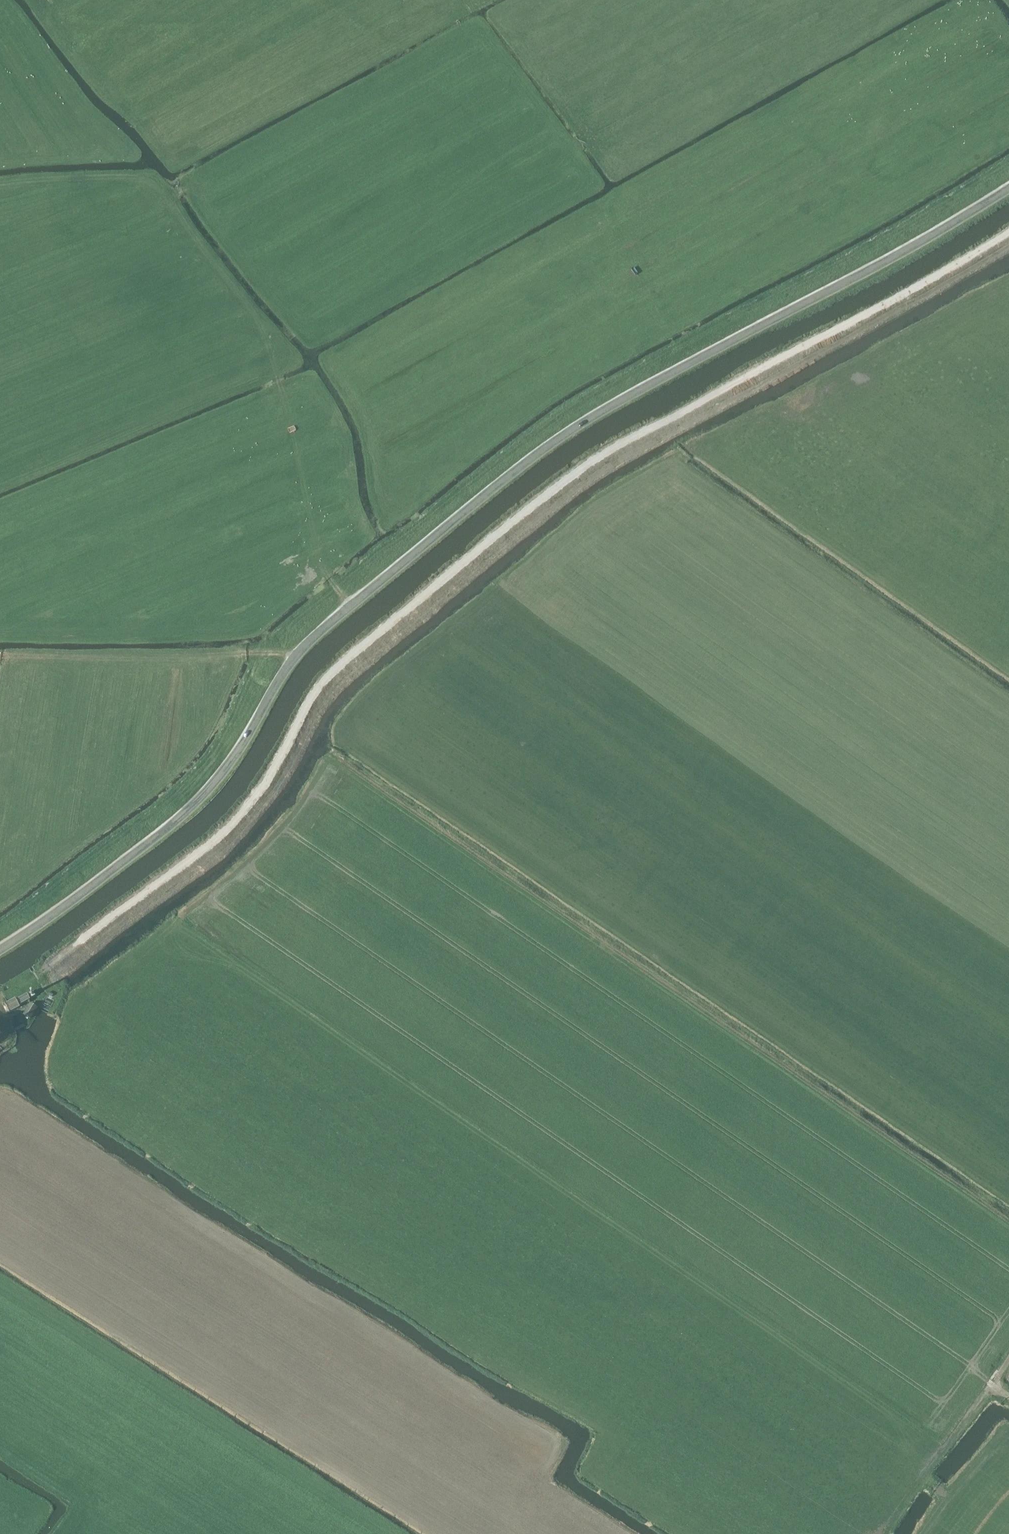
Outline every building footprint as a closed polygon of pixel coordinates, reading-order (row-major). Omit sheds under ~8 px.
[(4,1005),(9,1014),(15,1011),(20,1008),(20,1006),(30,1001),(27,995),(16,1000),(15,999),(4,1005)] [(23,1015),(29,1018),(36,1007),(30,1003),(23,1015)]
